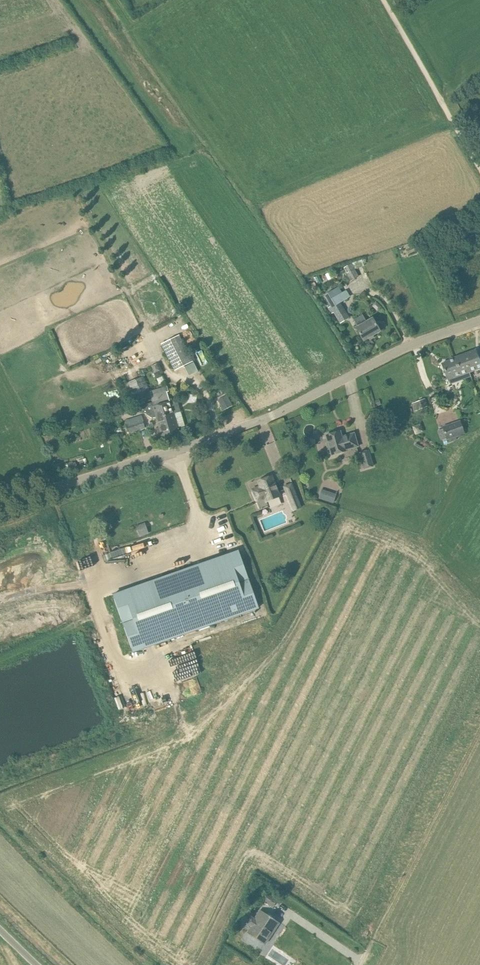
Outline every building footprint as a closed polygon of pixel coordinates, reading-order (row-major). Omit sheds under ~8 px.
[(352,263),(355,269),(363,267),(361,260),(352,263)] [(351,280),(359,276),(355,269),(352,263),(344,267),(351,280)] [(339,287),(324,296),(337,318),(347,313),(341,303),(350,297),(346,290),(342,293),(339,287)] [(353,320),(357,328),(356,328),(364,342),(380,332),(372,319),(367,322),(363,315),(353,320)] [(180,335),(161,344),(175,371),(193,362),(180,335)] [(470,372),(479,368),(479,363),(475,350),(455,357),(455,359),(459,368),(467,365),(470,372)] [(448,378),(450,384),(471,377),(470,372),(467,365),(459,368),(455,359),(442,363),(448,378)] [(154,373),(159,370),(157,364),(151,366),(154,373)] [(144,377),(126,384),(135,403),(151,397),(153,403),(160,401),(167,423),(166,424),(168,432),(170,438),(180,435),(178,428),(185,425),(181,411),(174,413),(170,402),(167,392),(169,392),(167,386),(150,392),(145,379),(144,377)] [(227,395),(218,400),(223,411),(233,405),(227,395)] [(429,406),(426,398),(411,403),(414,411),(429,406)] [(151,403),(142,406),(143,412),(153,418),(154,418),(155,417),(159,428),(156,428),(155,431),(156,434),(158,436),(161,435),(162,440),(170,438),(168,432),(166,424),(167,423),(160,401),(153,403),(154,406),(152,407),(151,403)] [(142,415),(125,420),(129,433),(146,428),(147,430),(153,428),(154,426),(153,422),(151,423),(151,421),(145,423),(143,419),(142,415)] [(438,431),(441,440),(446,438),(447,439),(465,433),(460,420),(442,426),(443,429),(438,431)] [(424,432),(420,423),(412,426),(415,435),(424,432)] [(354,433),(342,437),(340,431),(326,435),(331,455),(346,451),(345,450),(358,447),(354,433)] [(359,452),(364,469),(373,466),(368,449),(359,452)] [(261,488),(253,491),(257,501),(260,508),(268,505),(266,502),(280,496),(272,476),(258,482),(261,488)] [(292,484),(284,487),(294,510),(301,507),(292,484)] [(319,499),(328,502),(331,492),(322,489),(319,499)] [(136,526),(140,536),(149,532),(145,522),(136,526)] [(239,551),(113,595),(133,652),(259,608),(239,551)] [(196,663),(191,648),(182,651),(181,646),(160,652),(166,672),(196,663)] [(274,908),(278,901),(268,894),(263,901),(274,908)] [(252,916),(247,924),(254,929),(250,934),(265,944),(274,931),(272,930),(277,922),(260,910),(255,918),(252,916)]
